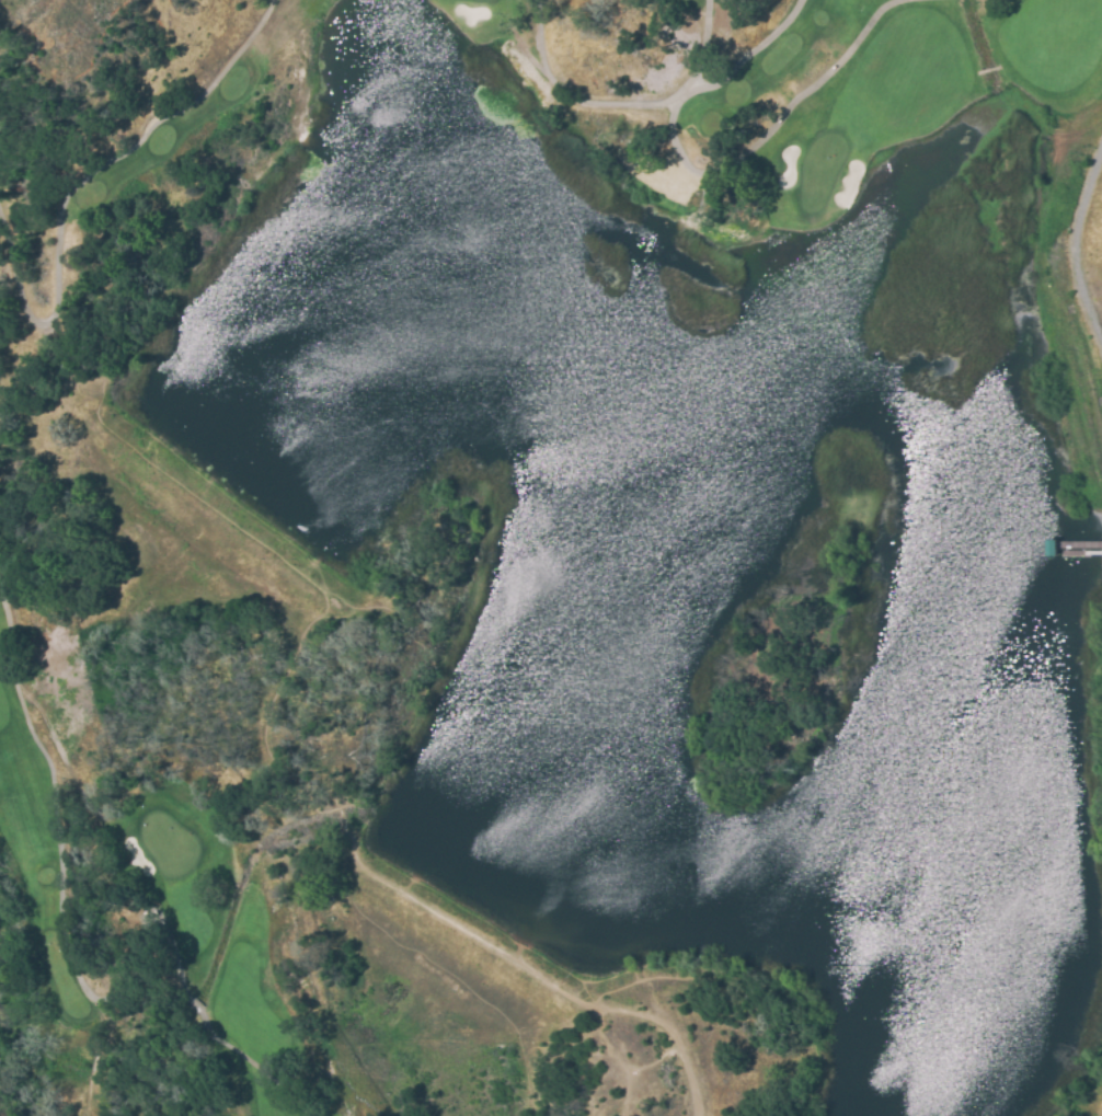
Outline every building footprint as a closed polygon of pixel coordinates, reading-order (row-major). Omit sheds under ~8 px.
[(1045,538),(1058,539),(1057,555),(1045,555),(1045,538)]
